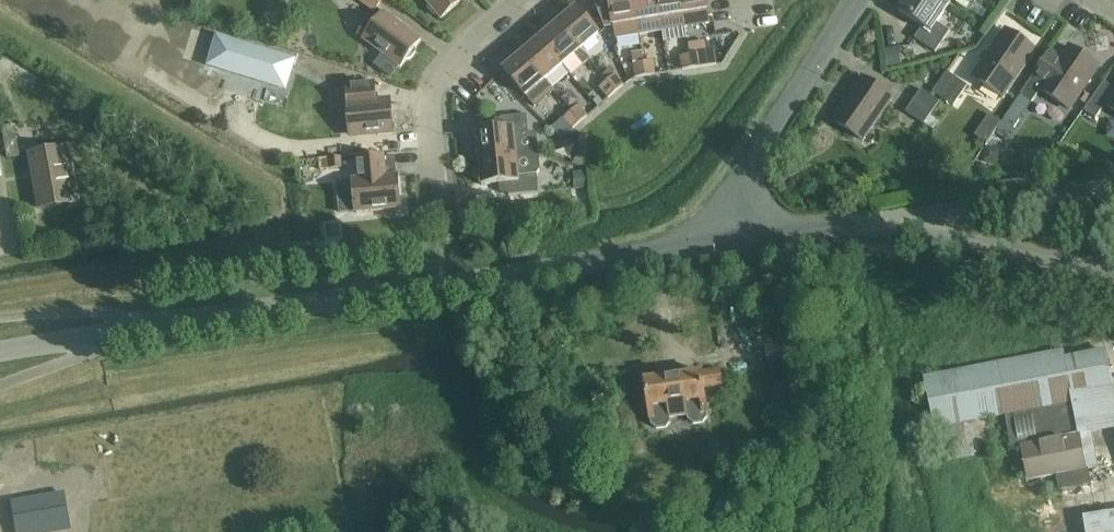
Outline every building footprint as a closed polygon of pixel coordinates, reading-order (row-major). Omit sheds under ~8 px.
[(374,11),(382,0),(358,0),(374,11)] [(428,5),(428,9),(433,15),(437,16),(441,19),(463,1),(462,0),(424,0),(428,5)] [(639,35),(633,0),(593,0),(598,12),(602,21),(605,28),(613,26),(615,39),(639,35)] [(639,35),(662,31),(657,0),(633,0),(639,35)] [(662,31),(686,28),(681,0),(657,0),(662,31)] [(686,28),(710,24),(706,2),(706,0),(681,0),(686,28)] [(946,9),(933,0),(906,0),(898,11),(922,27),(915,39),(935,53),(950,32),(936,23),(946,9)] [(946,9),(952,0),(933,0),(946,9)] [(558,24),(580,51),(599,35),(587,21),(576,8),(558,24)] [(47,13),(43,20),(52,25),(56,19),(47,13)] [(400,68),(421,40),(384,13),(363,40),(400,68)] [(60,20),(55,27),(64,34),(69,27),(60,20)] [(540,39),(562,66),(580,51),(558,24),(540,39)] [(1005,30),(973,77),(1003,97),(1035,50),(1005,30)] [(544,81),(545,81),(562,66),(540,39),(522,55),(544,81)] [(240,54),(262,62),(267,47),(245,40),(240,54)] [(1046,80),(1035,73),(1020,95),(1031,103),(1040,90),(1069,110),(1098,67),(1069,47),(1046,80)] [(898,49),(885,52),(888,69),(902,67),(898,49)] [(700,53),(690,55),(692,69),(702,67),(716,65),(714,51),(700,53)] [(553,91),(545,81),(544,81),(522,55),(503,70),(526,97),(535,107),(553,91)] [(680,56),(683,70),(692,69),(690,55),(680,56)] [(643,63),(646,76),(655,75),(653,61),(643,63)] [(634,64),(636,78),(646,76),(643,63),(634,64)] [(947,72),(933,92),(953,106),(967,86),(947,72)] [(607,82),(616,92),(623,86),(614,75),(607,82)] [(833,120),(863,141),(892,98),(862,78),(833,120)] [(599,88),(608,99),(616,92),(607,82),(599,88)] [(1104,82),(1083,111),(1095,119),(1105,105),(1113,112),(1113,89),(1104,82)] [(374,84),(346,87),(348,104),(346,104),(349,135),(377,132),(377,135),(393,134),(391,107),(377,109),(376,101),(374,84)] [(930,116),(940,102),(921,90),(906,112),(924,125),(930,116)] [(568,91),(559,99),(569,110),(578,102),(568,91)] [(571,112),(580,123),(587,117),(578,106),(571,112)] [(563,119),(572,129),(580,123),(571,112),(563,119)] [(478,154),(478,160),(533,154),(538,156),(536,136),(533,134),(528,134),(526,115),(500,118),(502,131),(476,133),(476,140),(474,144),(475,151),(478,154)] [(930,116),(924,125),(933,131),(939,122),(930,116)] [(985,147),(983,162),(998,163),(999,148),(985,147)] [(40,209),(80,202),(71,149),(31,156),(40,209)] [(539,170),(538,156),(533,154),(478,160),(479,165),(476,169),(477,176),(480,179),(481,186),(507,183),(508,196),(539,194),(538,187),(539,170)] [(355,213),(400,209),(397,177),(396,177),(395,157),(383,158),(357,161),(359,180),(352,181),(355,213)] [(328,170),(343,168),(342,158),(327,159),(328,170)] [(589,172),(574,173),(575,190),(590,189),(589,172)] [(768,362),(794,359),(791,341),(766,345),(768,362)] [(942,443),(991,433),(988,421),(1006,417),(1009,430),(1113,410),(1113,398),(1105,353),(1066,362),(1064,354),(925,380),(934,431),(940,430),(942,443)] [(707,420),(705,403),(703,390),(722,387),(720,372),(645,382),(651,427),(656,431),(666,430),(671,424),(670,420),(687,417),(687,423),(693,427),(703,426),(707,420)] [(785,382),(775,383),(775,391),(785,390),(785,382)] [(1009,430),(1013,452),(1022,451),(1027,480),(1027,484),(1030,483),(1030,482),(1033,482),(1058,477),(1061,489),(1090,484),(1088,470),(1097,468),(1091,436),(1113,431),(1113,410),(1009,430)] [(995,454),(991,433),(942,443),(946,464),(995,454)] [(719,502),(712,517),(726,523),(732,507),(719,502)] [(1085,517),(1088,531),(1113,531),(1113,513),(1085,517)]
